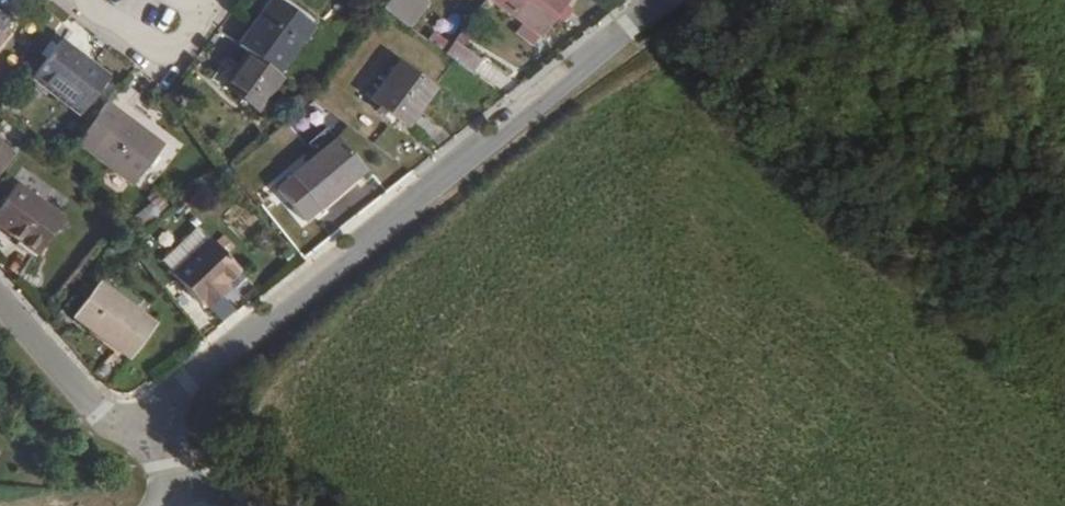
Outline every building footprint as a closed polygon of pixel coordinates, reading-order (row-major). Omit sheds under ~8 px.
[(249,51),(277,72),(313,24),(281,0),(273,0),(240,44),(249,51)] [(383,8),(409,27),(428,0),(388,0),(383,8)] [(525,22),(538,32),(542,35),(568,0),(496,0),(525,22)] [(538,32),(525,22),(518,31),(532,42),(538,32)] [(444,53),(475,76),(486,62),(455,38),(444,53)] [(108,76),(61,40),(33,77),(79,113),(108,76)] [(258,109),(282,76),(277,72),(249,51),(225,84),(258,109)] [(433,88),(400,63),(371,99),(406,125),(433,88)] [(108,102),(78,140),(133,184),(163,147),(125,117),(141,95),(126,84),(111,104),(108,102)] [(363,170),(336,139),(278,189),(304,221),(363,170)] [(0,143),(0,168),(12,152),(0,143)] [(17,183),(0,205),(0,225),(35,252),(61,217),(17,183)] [(179,268),(214,235),(204,224),(169,256),(179,268)] [(216,233),(214,235),(179,268),(208,299),(210,296),(216,300),(227,288),(224,283),(230,277),(245,263),(216,233)] [(234,281),(230,277),(224,283),(227,288),(234,281)] [(103,383),(108,383),(128,356),(130,357),(155,323),(99,282),(74,315),(115,346),(93,371),(103,383)] [(227,288),(216,300),(229,316),(243,304),(227,288)]
